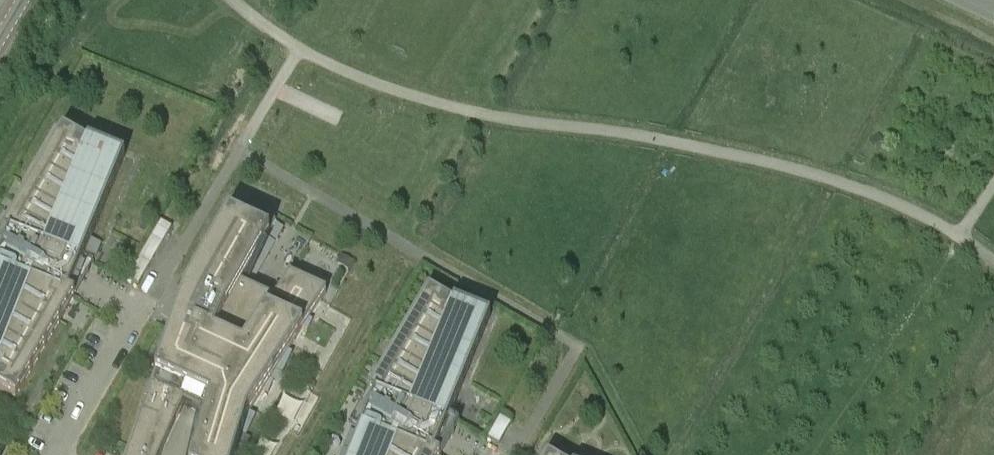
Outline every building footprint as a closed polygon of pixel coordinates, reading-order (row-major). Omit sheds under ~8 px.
[(75,296),(69,294),(125,157),(88,142),(87,145),(63,131),(4,234),(9,237),(0,258),(0,390),(16,399),(75,296)] [(128,454),(160,454),(182,405),(203,415),(193,454),(236,454),(242,435),(246,437),(255,416),(249,414),(263,392),(268,394),(273,383),(270,381),(276,372),(283,374),(292,354),(289,353),(303,331),(307,332),(312,321),(309,320),(326,293),(290,276),(274,301),(241,286),(269,235),(276,223),(236,205),(229,217),(228,217),(185,294),(128,454)] [(152,237),(139,259),(151,265),(163,244),(169,234),(158,228),(152,237)] [(353,262),(342,256),(337,265),(348,271),(353,262)] [(449,420),(490,318),(454,303),(452,306),(428,292),(369,395),(374,398),(351,454),(436,454),(435,454),(449,420)]
